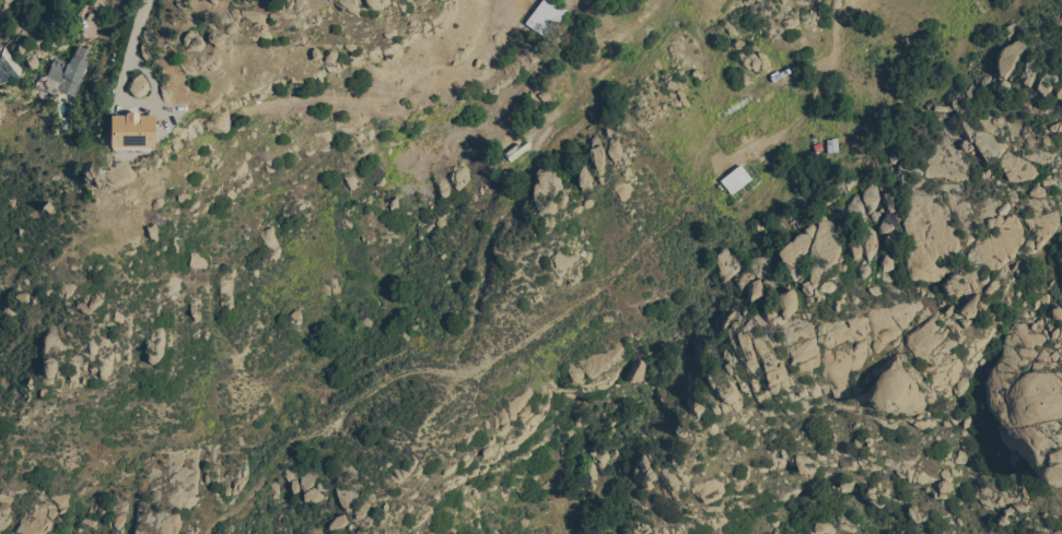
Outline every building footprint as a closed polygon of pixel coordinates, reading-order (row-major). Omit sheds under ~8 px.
[(565,7),(554,0),(538,0),(524,24),(547,38),(565,7)] [(91,49),(76,44),(69,63),(52,57),(45,75),(61,81),(58,90),(74,95),(91,49)] [(145,90),(142,74),(128,76),(130,92),(145,90)] [(154,147),(154,113),(110,113),(110,146),(154,147)] [(718,179),(730,193),(750,177),(739,163),(718,179)] [(265,247),(276,242),(269,226),(258,230),(265,247)] [(740,267),(724,245),(707,258),(723,280),(740,267)] [(548,265),(561,272),(569,258),(555,251),(548,265)] [(759,298),(759,276),(767,276),(768,258),(750,258),(750,269),(735,269),(734,288),(747,288),(747,297),(759,298)] [(797,312),(790,288),(775,293),(782,316),(797,312)] [(162,330),(146,329),(145,360),(161,360),(162,330)] [(624,375),(635,382),(647,364),(636,357),(624,375)]
